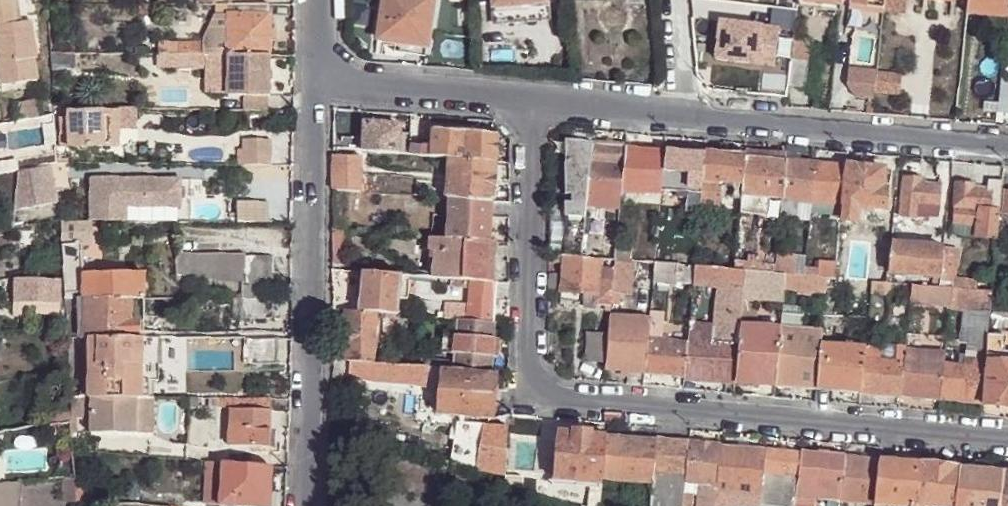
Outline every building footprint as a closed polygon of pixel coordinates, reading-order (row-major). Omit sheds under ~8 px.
[(35,80),(33,59),(35,59),(30,21),(14,24),(11,0),(0,0),(0,85),(35,80)] [(377,37),(424,45),(432,0),(383,0),(377,37)] [(503,6),(505,22),(536,19),(535,3),(547,2),(547,0),(490,0),(491,7),(503,6)] [(850,7),(883,11),(884,0),(851,0),(850,7)] [(883,11),(905,13),(906,0),(884,0),(883,11)] [(966,14),(1007,19),(1007,10),(1007,0),(967,0),(966,14)] [(151,4),(139,4),(139,25),(157,26),(157,12),(151,12),(151,4)] [(177,42),(177,53),(202,54),(227,54),(268,55),(268,41),(267,29),(268,15),(267,15),(268,4),(215,4),(215,14),(212,14),(202,43),(177,42)] [(714,58),(772,66),(778,29),(720,20),(714,58)] [(267,29),(268,41),(277,41),(277,29),(267,29)] [(424,45),(377,37),(374,52),(380,53),(381,44),(393,45),(392,51),(423,56),(424,45)] [(157,42),(157,53),(177,53),(177,42),(157,42)] [(177,53),(157,53),(156,63),(176,64),(177,53)] [(177,53),(176,64),(202,65),(202,54),(177,53)] [(268,55),(227,54),(227,95),(268,95),(268,55)] [(791,55),(787,87),(804,88),(808,57),(791,55)] [(876,70),(847,67),(844,85),(854,97),(872,99),(873,92),(876,72),(876,70)] [(900,75),(876,72),(873,92),(898,95),(900,75)] [(1000,74),(995,112),(1007,113),(1007,74),(1000,74)] [(19,120),(39,116),(35,97),(16,101),(19,120)] [(138,108),(116,109),(116,126),(138,126),(138,108)] [(68,110),(69,133),(69,146),(101,145),(116,145),(116,126),(116,109),(68,110)] [(60,133),(69,133),(68,110),(60,111),(60,133)] [(399,134),(399,125),(365,122),(363,150),(382,152),(398,154),(399,144),(411,144),(411,135),(399,134)] [(429,128),(427,146),(432,146),(431,156),(448,158),(495,161),(496,156),(498,133),(429,128)] [(69,146),(69,133),(60,133),(60,147),(69,146)] [(333,138),(333,148),(346,149),(346,139),(333,138)] [(240,139),(239,165),(268,165),(268,140),(240,139)] [(564,203),(564,255),(581,255),(584,233),(585,217),(586,208),(588,193),(590,163),(592,141),(564,139),(564,193),(572,194),(571,203),(564,203)] [(625,144),(592,141),(590,163),(588,193),(621,195),(621,193),(625,146),(625,144)] [(411,154),(411,144),(399,144),(398,154),(411,154)] [(427,146),(411,144),(411,154),(431,156),(432,146),(427,146)] [(665,150),(625,146),(621,193),(636,195),(637,191),(661,194),(662,190),(665,150)] [(346,149),(333,148),(333,181),(333,188),(342,189),(346,189),(362,190),(363,150),(346,149)] [(705,153),(665,150),(662,190),(677,191),(701,193),(705,153)] [(786,153),(747,150),(746,155),(786,159),(786,153)] [(746,157),(705,153),(701,193),(700,204),(720,206),(722,180),(734,182),(744,182),(746,157)] [(746,155),(746,157),(744,182),(742,195),(742,199),(740,213),(763,215),(764,198),(782,198),(786,159),(746,155)] [(495,161),(448,158),(446,197),(448,198),(493,201),(495,161)] [(816,161),(786,159),(782,198),(798,200),(811,201),(816,161)] [(846,165),(816,161),(811,201),(833,203),(842,205),(846,165)] [(50,165),(42,167),(44,177),(52,175),(50,165)] [(883,168),(846,165),(842,205),(855,205),(885,208),(887,186),(882,185),(883,168)] [(42,167),(18,171),(14,208),(56,200),(52,175),(44,177),(42,167)] [(949,191),(951,170),(939,168),(938,184),(941,185),(939,190),(949,191)] [(941,185),(938,184),(920,183),(921,177),(904,176),(901,214),(924,217),(924,215),(938,217),(939,190),(941,185)] [(128,178),(89,177),(88,220),(124,220),(124,205),(178,207),(179,179),(135,178),(135,183),(128,183),(128,178)] [(998,238),(1004,180),(990,179),(988,189),(974,188),(974,184),(957,182),(954,222),(978,224),(978,236),(998,238)] [(744,182),(734,182),(732,198),(742,199),(742,195),(744,182)] [(342,189),(333,188),(333,229),(344,230),(346,189),(342,189)] [(701,193),(677,191),(677,197),(694,200),(694,206),(700,207),(700,204),(701,193)] [(588,193),(586,208),(619,210),(621,195),(588,193)] [(447,204),(448,198),(446,197),(435,196),(434,203),(441,203),(440,205),(447,204)] [(490,241),(493,201),(448,198),(447,204),(445,237),(490,241)] [(798,200),(782,198),(781,214),(796,215),(798,200)] [(227,202),(227,221),(271,221),(271,202),(227,202)] [(842,205),(833,203),(831,218),(841,219),(842,205)] [(855,205),(842,205),(841,219),(853,220),(855,205)] [(61,244),(81,243),(90,243),(90,222),(76,222),(76,232),(61,231),(61,244)] [(349,230),(344,230),(333,229),(332,265),(349,265),(349,230)] [(898,232),(898,242),(922,245),(923,235),(898,232)] [(488,281),(490,241),(445,237),(435,236),(435,252),(433,277),(452,278),(472,280),(488,281)] [(898,242),(891,242),(891,244),(890,256),(889,271),(941,276),(944,246),(922,245),(898,242)] [(79,296),(129,297),(142,297),(143,273),(81,272),(81,243),(61,244),(63,269),(64,296),(79,296)] [(890,256),(891,244),(882,243),(881,255),(890,256)] [(673,245),(656,244),(655,261),(671,263),(673,245)] [(944,246),(941,276),(940,287),(951,288),(952,279),(955,247),(944,246)] [(616,247),(615,257),(632,259),(633,249),(616,247)] [(175,278),(244,279),(244,256),(244,253),(175,252),(175,278)] [(549,254),(549,262),(563,264),(564,255),(561,254),(549,254)] [(564,255),(563,264),(561,289),(585,292),(595,293),(595,302),(604,304),(611,303),(611,300),(612,292),(614,270),(602,269),(603,257),(581,255),(564,255)] [(242,299),(271,299),(272,257),(244,256),(244,279),(244,283),(242,283),(242,299)] [(615,257),(614,270),(612,292),(630,294),(633,275),(631,274),(632,259),(615,257)] [(671,263),(655,261),(654,279),(671,282),(673,263),(671,263)] [(693,283),(695,265),(677,264),(676,282),(693,283)] [(736,268),(695,265),(693,283),(715,285),(744,288),(746,269),(736,268)] [(819,266),(818,276),(828,277),(835,278),(836,268),(819,266)] [(760,270),(746,269),(744,288),(766,291),(765,299),(784,300),(784,288),(784,286),(786,273),(776,272),(771,271),(760,270)] [(360,312),(364,272),(349,270),(347,270),(344,311),(348,311),(360,312)] [(398,292),(400,275),(364,272),(360,312),(378,313),(392,315),(396,314),(398,298),(398,292)] [(549,272),(549,288),(557,289),(558,273),(549,272)] [(805,275),(786,273),(784,286),(826,290),(828,277),(818,276),(805,275)] [(418,293),(419,275),(400,275),(398,292),(410,293),(418,293)] [(471,288),(472,280),(452,278),(451,287),(471,288)] [(16,279),(15,298),(58,300),(58,280),(16,279)] [(978,282),(952,279),(951,288),(977,290),(978,282)] [(497,281),(488,281),(472,280),(471,288),(470,307),(469,320),(492,322),(497,281)] [(891,283),(888,282),(873,281),(871,295),(890,298),(891,283)] [(951,288),(940,287),(912,284),(910,296),(931,299),(930,305),(949,306),(951,288)] [(743,298),(744,288),(715,285),(711,325),(709,324),(707,342),(726,344),(738,345),(741,323),(740,321),(741,313),(743,298)] [(977,290),(951,288),(949,306),(950,310),(963,310),(990,313),(992,291),(977,290)] [(595,293),(585,292),(583,309),(594,311),(595,302),(595,293)] [(66,336),(77,336),(137,336),(137,321),(128,320),(129,297),(79,296),(64,296),(65,321),(66,336)] [(140,336),(141,336),(142,297),(129,297),(128,320),(137,321),(137,336),(140,336)] [(58,300),(15,298),(16,313),(57,315),(58,300)] [(178,298),(161,298),(161,313),(178,313),(178,298)] [(741,323),(757,325),(758,311),(751,310),(751,298),(743,298),(741,313),(740,321),(741,323)] [(242,299),(232,299),(231,318),(271,318),(271,299),(242,299)] [(619,300),(611,300),(611,303),(611,311),(618,313),(619,300)] [(457,319),(469,320),(470,307),(446,305),(444,319),(457,319)] [(987,338),(990,313),(963,310),(961,329),(968,330),(966,355),(986,356),(987,338)] [(378,313),(360,312),(348,311),(346,361),(351,362),(374,363),(377,322),(378,313)] [(391,323),(392,315),(378,313),(377,322),(391,323)] [(606,361),(605,370),(645,374),(648,339),(649,334),(638,333),(638,319),(621,317),(620,331),(614,331),(609,331),(609,335),(606,361)] [(496,322),(492,322),(469,320),(457,319),(456,332),(455,343),(454,363),(453,369),(492,373),(496,322)] [(638,333),(649,334),(650,322),(650,321),(638,319),(638,333)] [(687,340),(707,342),(709,324),(689,322),(687,340)] [(735,382),(775,385),(780,343),(781,327),(757,325),(741,323),(738,345),(735,382)] [(775,385),(815,389),(820,345),(821,339),(822,332),(781,327),(780,343),(775,385)] [(455,343),(456,332),(445,331),(444,341),(455,343)] [(606,361),(609,335),(587,333),(585,359),(606,361)] [(135,397),(139,397),(140,336),(137,336),(77,336),(78,396),(135,397)] [(1007,407),(1007,356),(1003,355),(1004,340),(987,338),(986,356),(985,361),(981,404),(1007,407)] [(276,339),(243,339),(242,362),(275,363),(276,339)] [(648,339),(645,374),(684,377),(687,343),(655,340),(648,339)] [(684,377),(735,382),(738,345),(726,344),(707,342),(687,340),(687,343),(684,377)] [(864,359),(866,348),(834,346),(820,345),(815,389),(832,391),(860,394),(864,359)] [(881,346),(866,345),(866,348),(864,359),(879,361),(881,346)] [(896,348),(881,346),(879,361),(894,363),(896,348)] [(903,363),(905,351),(905,349),(896,348),(894,363),(903,363)] [(903,366),(900,397),(941,401),(944,370),(944,365),(945,354),(905,351),(903,363),(903,366)] [(941,401),(981,404),(985,361),(986,356),(966,355),(965,367),(944,365),(944,370),(941,401)] [(879,361),(864,359),(860,394),(900,397),(903,366),(903,363),(894,363),(879,361)] [(351,362),(346,361),(332,360),(332,376),(350,378),(351,362)] [(429,368),(413,366),(374,363),(351,362),(350,378),(349,380),(427,389),(427,385),(428,377),(429,368)] [(436,377),(442,378),(443,369),(437,368),(429,368),(428,377),(436,377)] [(496,373),(492,373),(453,369),(443,369),(442,378),(439,413),(493,417),(496,373)] [(436,377),(428,377),(427,385),(435,386),(436,377)] [(88,431),(134,432),(135,397),(78,396),(69,396),(70,410),(70,417),(88,418),(88,431)] [(144,432),(144,397),(139,397),(135,397),(134,432),(144,432)] [(268,430),(269,399),(207,398),(206,407),(219,408),(219,406),(228,406),(228,422),(227,445),(267,445),(268,430)] [(219,406),(219,408),(218,422),(228,422),(228,406),(219,406)] [(70,417),(70,410),(39,415),(40,425),(47,424),(70,420),(70,417)] [(48,442),(71,442),(70,420),(47,424),(48,433),(48,442)] [(478,467),(485,425),(458,422),(449,461),(478,467)] [(47,424),(40,425),(35,426),(35,435),(48,433),(47,424)] [(508,429),(507,426),(485,425),(478,467),(505,475),(506,465),(508,429)] [(20,430),(20,428),(3,430),(3,444),(27,440),(26,430),(20,430)] [(603,478),(607,435),(557,430),(553,478),(590,482),(603,483),(603,478)] [(657,439),(607,435),(603,478),(653,482),(654,471),(657,439)] [(688,442),(657,439),(654,471),(685,475),(688,442)] [(51,477),(50,461),(48,442),(16,446),(17,480),(51,477)] [(721,445),(688,442),(685,475),(685,482),(693,483),(700,484),(717,485),(721,445)] [(721,445),(717,485),(716,491),(721,491),(720,500),(726,500),(728,501),(728,505),(760,505),(764,472),(766,449),(721,445)] [(802,452),(766,449),(764,472),(798,475),(802,452)] [(802,450),(802,452),(798,475),(795,496),(841,499),(842,480),(846,455),(802,450)] [(879,458),(846,455),(842,480),(841,499),(874,503),(874,501),(879,458)] [(879,458),(874,501),(874,503),(873,505),(895,505),(895,503),(915,504),(919,462),(895,460),(895,457),(881,455),(881,459),(879,458)] [(63,476),(64,476),(63,459),(50,461),(51,477),(63,476)] [(272,466),(222,462),(206,460),(205,483),(220,484),(219,504),(240,505),(268,505),(272,466)] [(919,462),(915,504),(922,505),(930,505),(955,505),(960,466),(934,464),(919,462)] [(960,466),(955,505),(1000,505),(1004,470),(989,469),(960,466)] [(653,482),(651,505),(682,505),(683,504),(685,482),(685,475),(654,471),(653,482)] [(764,472),(760,505),(767,505),(794,505),(795,496),(798,475),(764,472)] [(63,486),(74,486),(73,476),(64,476),(63,476),(63,486)] [(17,480),(0,481),(0,505),(17,505),(17,498),(17,480)] [(603,483),(590,482),(588,492),(602,493),(603,483)] [(693,483),(685,482),(683,504),(691,504),(692,493),(693,483)] [(220,484),(205,483),(203,503),(219,504),(220,484)] [(700,484),(693,483),(692,493),(699,494),(700,484)] [(717,485),(700,484),(699,494),(698,505),(714,505),(716,491),(717,485)] [(64,500),(75,500),(74,486),(63,486),(64,500)] [(716,491),(714,505),(725,505),(726,500),(720,500),(721,491),(716,491)] [(601,505),(621,505),(622,495),(602,493),(601,505)]
